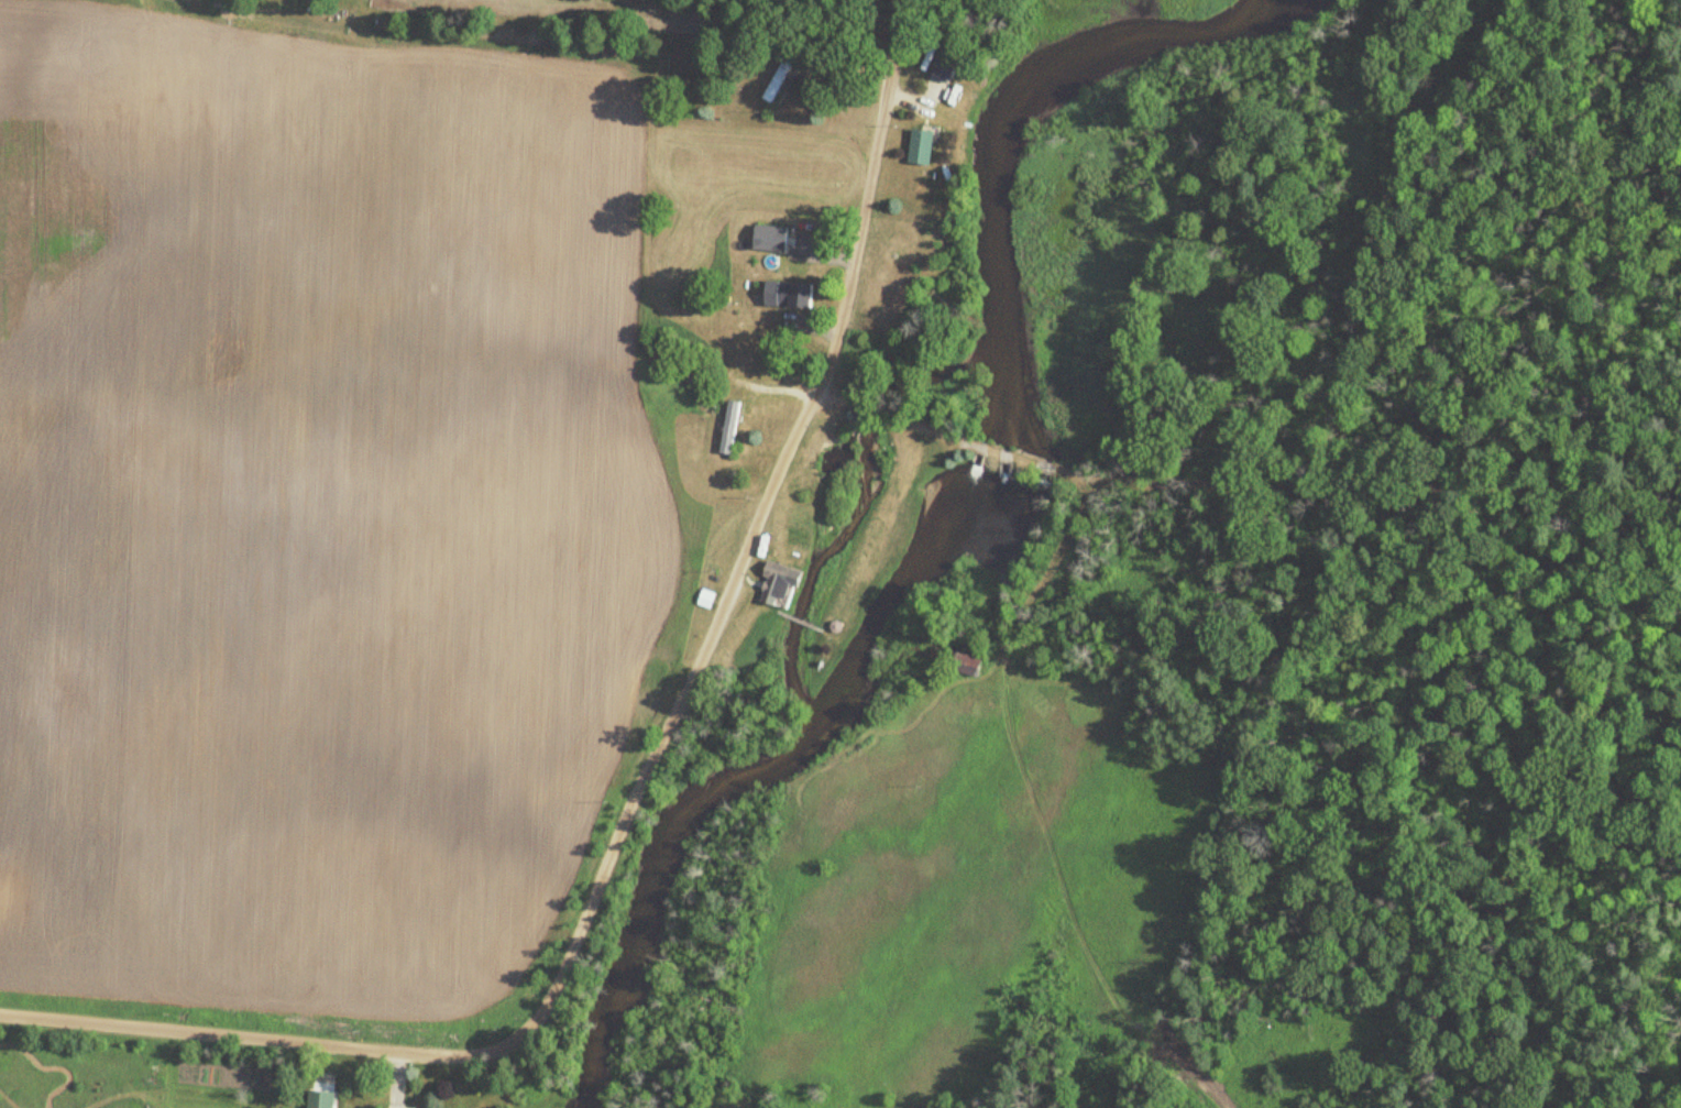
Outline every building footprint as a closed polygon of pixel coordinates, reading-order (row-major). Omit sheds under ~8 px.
[(946,83),(956,58),(938,51),(928,76),(946,83)] [(792,62),(781,56),(760,99),(770,104),(792,62)] [(929,166),(932,131),(911,129),(907,163),(929,166)] [(784,251),(784,227),(752,227),(752,251),(784,251)] [(810,307),(810,283),(763,283),(763,307),(810,307)] [(718,454),(729,456),(738,403),(727,402),(718,454)] [(756,600),(783,610),(797,571),(769,562),(756,600)] [(976,677),(982,659),(961,653),(956,671),(976,677)]
